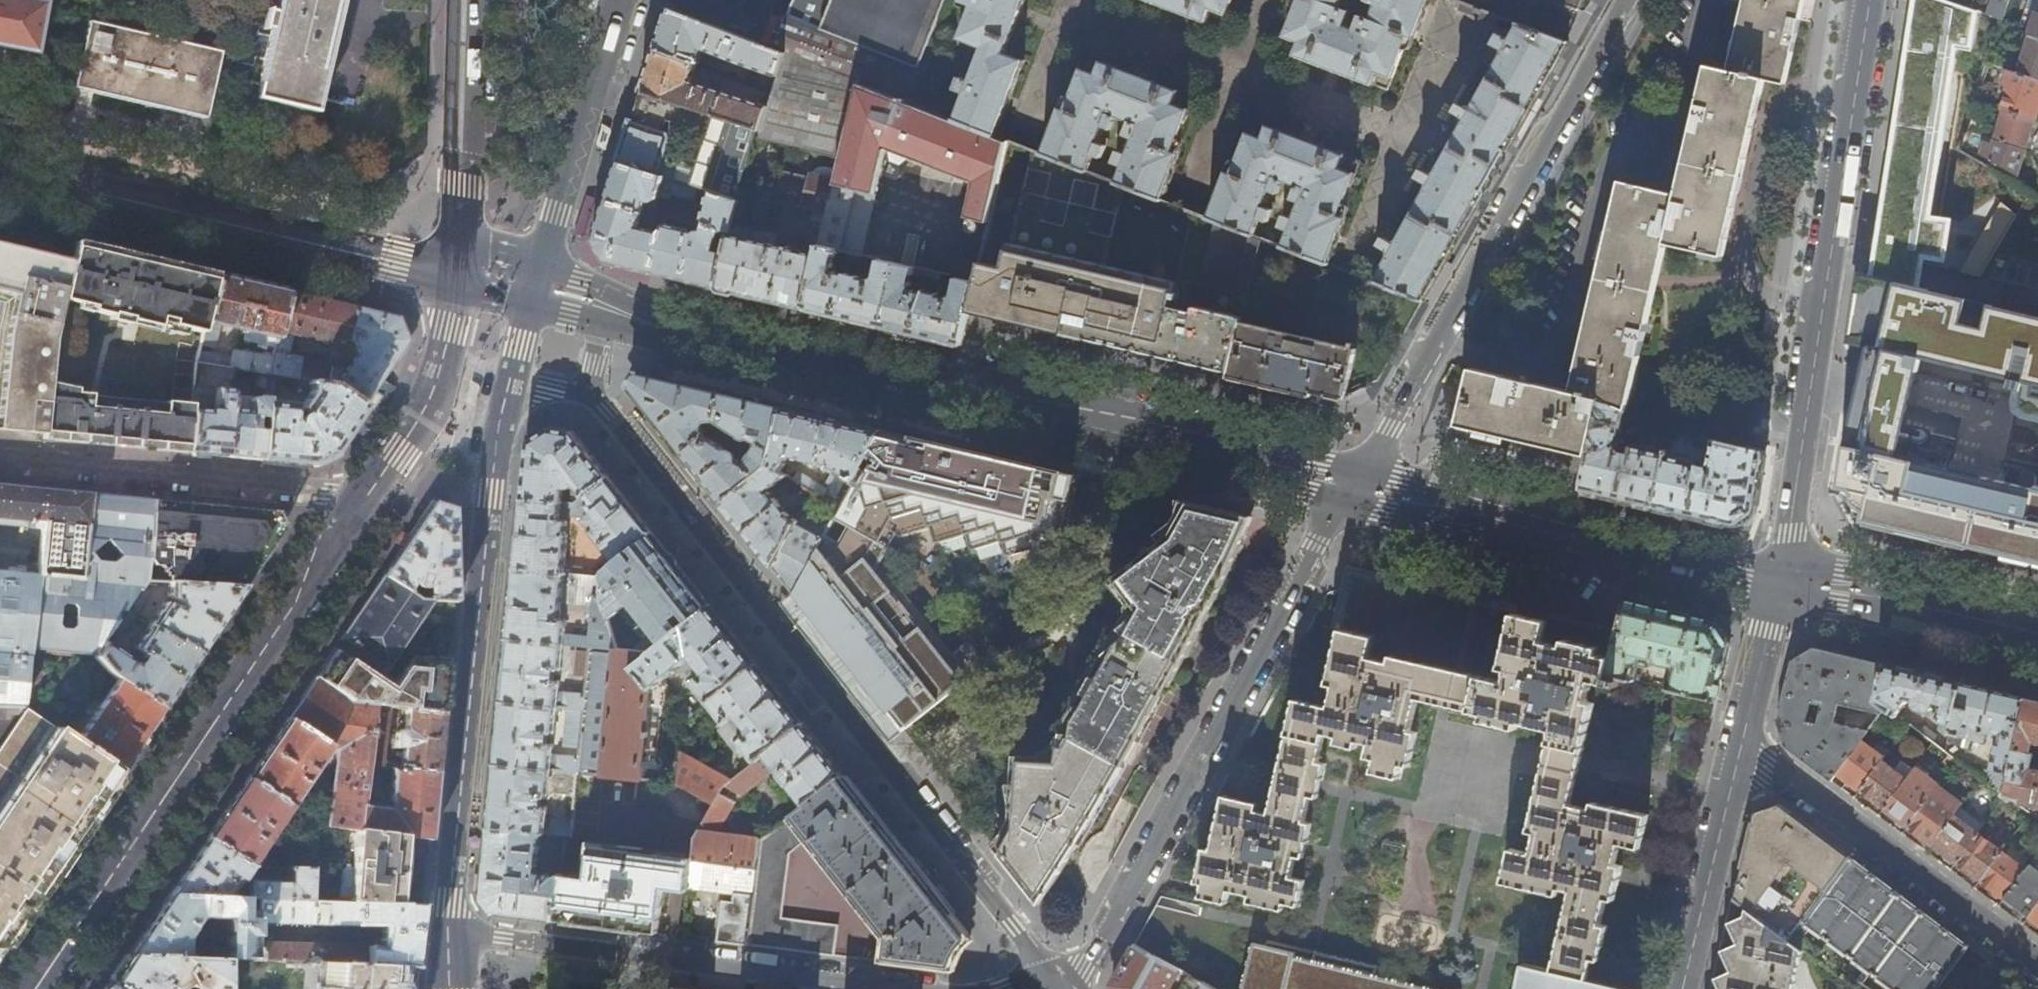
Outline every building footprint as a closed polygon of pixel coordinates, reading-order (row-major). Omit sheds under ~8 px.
[(33,56),(43,7),(8,0),(0,0),(0,50),(33,56)] [(340,0),(283,0),(282,8),(273,8),(265,21),(272,23),(255,98),(314,111),(340,0)] [(791,15),(920,70),(947,0),(797,0),(791,15)] [(965,3),(974,7),(962,39),(985,49),(973,80),(963,77),(958,90),(968,94),(958,120),(996,135),(1025,62),(1006,54),(1027,0),(966,0),(965,3)] [(1223,27),(1234,0),(1155,0),(1223,27)] [(1392,91),(1413,36),(1417,38),(1432,0),(1380,0),(1368,32),(1338,20),(1346,0),(1303,0),(1284,49),(1392,91)] [(1502,26),(1505,18),(1457,0),(1451,0),(1449,6),(1502,26)] [(1579,17),(1586,0),(1541,0),(1540,2),(1542,3),(1537,15),(1532,29),(1568,42),(1573,28),(1577,16),(1579,17)] [(1729,69),(1764,81),(1784,86),(1797,34),(1805,0),(1745,0),(1732,56),(1729,69)] [(1948,0),(1917,0),(1913,26),(1882,230),(1878,250),(1874,277),(1863,275),(1857,312),(1855,312),(1853,329),(1851,341),(1872,346),(1924,358),(2012,378),(2009,388),(2023,390),(2025,381),(2037,384),(2037,316),(1920,289),(1925,256),(1947,260),(1952,221),(1932,217),(1965,6),(1948,0)] [(2012,0),(1976,0),(1975,10),(2006,21),(2012,0)] [(2029,6),(2037,9),(2030,34),(2037,37),(2037,0),(2031,0),(2029,6)] [(663,24),(655,49),(698,65),(703,50),(780,78),(788,55),(774,49),(772,48),(668,8),(668,9),(663,24)] [(780,29),(772,48),(774,49),(788,55),(862,82),(836,184),(825,227),(821,247),(838,251),(851,254),(862,257),(862,255),(891,149),(893,150),(915,159),(978,186),(969,220),(992,226),(1014,142),(996,135),(958,120),(908,101),(920,70),(791,15),(787,14),(780,29)] [(72,87),(203,118),(219,52),(87,21),(72,87)] [(1493,176),(1568,43),(1568,42),(1532,29),(1520,24),(1515,33),(1507,29),(1504,35),(1500,33),(1494,43),(1506,50),(1472,110),(1461,104),(1457,111),(1461,114),(1457,122),(1463,126),(1448,152),(1440,168),(1433,164),(1429,172),(1424,169),(1422,174),(1433,180),(1400,240),(1388,233),(1384,241),(1390,245),(1385,254),(1390,257),(1375,282),(1423,301),(1473,213),(1475,209),(1493,176)] [(2030,34),(2018,72),(2037,79),(2037,37),(2030,34)] [(693,81),(698,65),(655,49),(648,70),(642,91),(762,130),(770,106),(693,81)] [(1113,130),(1119,116),(1132,121),(1127,133),(1135,136),(1131,147),(1123,144),(1116,162),(1124,166),(1118,182),(1131,187),(1161,199),(1180,152),(1174,150),(1194,96),(1089,55),(1068,109),(1062,106),(1043,153),(1089,171),(1095,154),(1102,157),(1110,138),(1102,135),(1106,127),(1113,130)] [(1690,140),(1678,194),(1666,244),(1722,257),(1725,247),(1732,217),(1740,184),(1757,110),(1764,81),(1729,69),(1708,65),(1703,88),(1690,140)] [(2018,72),(2009,69),(2001,91),(2008,93),(2003,109),(2005,110),(2037,120),(2037,117),(2037,79),(2018,72)] [(762,130),(642,91),(638,101),(632,121),(619,162),(700,188),(711,192),(738,201),(762,130)] [(2034,129),(2037,120),(2005,110),(1999,130),(1974,121),(1971,130),(1983,134),(2028,149),(2034,129)] [(1284,179),(1298,184),(1293,199),(1300,202),(1297,210),(1289,207),(1282,226),(1290,229),(1283,246),(1327,263),(1347,216),(1341,214),(1361,160),(1254,119),(1233,173),(1227,171),(1208,217),(1252,234),(1259,217),(1268,221),(1275,202),(1266,199),(1270,190),(1279,193),(1284,179)] [(612,129),(603,125),(597,145),(605,150),(612,129)] [(2023,162),(2028,149),(1983,134),(1981,141),(1993,146),(1989,157),(2020,174),(2023,162)] [(915,159),(893,150),(895,161),(905,165),(915,159)] [(970,311),(971,311),(1085,338),(1239,373),(1251,324),(1271,242),(1252,234),(1208,217),(1202,215),(1183,288),(1107,274),(1131,187),(1118,182),(1089,171),(1043,153),(1039,151),(1008,265),(984,259),(977,284),(970,311)] [(606,262),(632,268),(630,275),(650,279),(652,272),(670,277),(717,288),(732,227),(738,201),(711,192),(701,232),(698,235),(691,232),(690,230),(666,224),(663,226),(662,232),(651,229),(651,212),(646,210),(649,200),(658,198),(661,190),(696,202),(700,188),(619,162),(617,167),(607,199),(601,218),(595,237),(594,240),(606,262)] [(825,227),(836,184),(812,179),(811,184),(785,177),(780,201),(788,203),(787,206),(804,210),(805,208),(814,210),(811,224),(825,227)] [(1577,368),(1572,391),(1602,402),(1626,411),(1666,244),(1678,194),(1621,180),(1619,191),(1607,241),(1590,311),(1577,368)] [(2037,252),(2037,211),(1997,188),(1979,220),(2037,252)] [(601,218),(607,199),(598,196),(585,237),(594,240),(595,237),(601,218)] [(751,231),(732,227),(717,288),(763,298),(805,308),(817,259),(773,248),(776,237),(759,233),(754,237),(751,231)] [(70,261),(60,298),(92,306),(91,311),(171,330),(173,325),(203,332),(216,274),(140,256),(75,241),(70,261)] [(42,433),(46,380),(50,337),(60,298),(70,261),(0,245),(0,291),(14,294),(7,330),(0,401),(0,429),(42,433)] [(834,267),(838,251),(821,247),(817,259),(805,308),(820,312),(860,321),(883,327),(899,265),(862,255),(862,257),(851,254),(850,261),(869,265),(869,266),(871,267),(869,274),(862,273),(861,276),(854,274),(856,269),(848,267),(846,275),(838,273),(834,267)] [(925,287),(923,293),(915,291),(911,285),(916,269),(899,265),(883,327),(929,337),(961,345),(968,321),(970,311),(977,284),(958,279),(954,296),(948,300),(950,291),(945,290),(946,288),(939,286),(936,295),(931,294),(932,288),(925,287)] [(203,332),(200,345),(216,348),(222,325),(243,329),(241,338),(275,346),(288,290),(247,281),(216,274),(203,332)] [(340,302),(288,290),(275,346),(273,359),(269,375),(274,375),(298,379),(327,384),(331,363),(289,354),(294,335),(338,345),(339,339),(356,343),(359,351),(335,387),(364,407),(383,379),(387,373),(400,353),(409,340),(404,328),(399,316),(340,302)] [(1356,350),(1251,324),(1239,373),(1294,386),(1346,398),(1346,395),(1356,350)] [(1900,458),(1924,358),(1872,346),(1858,401),(1847,446),(1844,466),(1841,486),(1851,489),(1870,493),(1864,519),(1908,530),(1998,551),(2015,555),(2037,560),(2037,490),(1900,458)] [(231,358),(199,351),(196,362),(210,364),(257,373),(268,374),(269,375),(273,359),(233,351),(231,358)] [(210,364),(196,362),(195,375),(209,376),(210,364)] [(1602,402),(1572,391),(1472,369),(1467,388),(1459,425),(1474,428),(1554,447),(1588,455),(1589,455),(1602,402)] [(716,420),(722,392),(671,380),(639,372),(631,385),(686,454),(702,475),(724,502),(771,465),(752,453),(746,462),(739,458),(740,456),(738,453),(708,434),(705,424),(708,420),(716,420)] [(267,390),(268,374),(257,373),(254,389),(267,390)] [(274,375),(269,375),(268,374),(267,390),(266,398),(260,460),(310,465),(332,454),(341,441),(364,407),(335,387),(333,385),(327,384),(298,379),(297,385),(312,388),(311,395),(300,409),(305,416),(304,418),(303,418),(301,418),(300,419),(299,420),(298,420),(297,422),(296,423),(296,425),(295,425),(292,420),(293,406),(271,403),(274,375)] [(75,386),(46,380),(42,433),(41,439),(186,453),(191,402),(165,399),(165,402),(90,394),(90,392),(75,391),(75,386)] [(223,456),(228,410),(230,383),(225,383),(224,390),(193,387),(191,402),(186,453),(223,456)] [(752,399),(722,392),(716,420),(746,438),(749,438),(753,437),(759,441),(752,453),(771,465),(785,406),(752,399)] [(248,413),(228,410),(223,456),(260,460),(266,398),(254,397),(250,401),(248,413)] [(1642,417),(1626,411),(1602,402),(1589,455),(1582,490),(1614,497),(1655,507),(1667,453),(1668,452),(1633,444),(1631,454),(1623,452),(1619,443),(1625,419),(1641,423),(1642,417)] [(831,417),(785,406),(771,465),(781,471),(791,455),(820,462),(833,470),(827,480),(832,483),(829,488),(812,479),(807,487),(814,492),(840,508),(883,429),(831,417)] [(529,441),(526,465),(522,507),(521,519),(516,568),(565,573),(569,533),(566,533),(569,515),(585,517),(585,520),(593,530),(592,531),(616,561),(652,532),(585,447),(572,432),(561,430),(551,428),(540,434),(529,441)] [(825,535),(794,591),(803,603),(851,663),(874,692),(894,717),(904,730),(987,663),(970,643),(947,662),(875,571),(894,536),(900,534),(901,537),(932,527),(937,543),(968,533),(972,548),(1003,539),(1008,555),(1041,544),(1061,549),(1079,474),(1026,462),(971,449),(929,440),(883,429),(840,508),(835,517),(849,525),(839,543),(825,535)] [(1695,460),(1667,453),(1655,507),(1698,517),(1736,526),(1756,512),(1765,452),(1746,448),(1698,436),(1696,444),(1711,448),(1706,467),(1699,465),(1695,460)] [(787,475),(781,471),(771,465),(724,502),(748,533),(774,566),(797,522),(799,519),(789,513),(772,492),(771,493),(769,491),(769,489),(787,475)] [(0,484),(0,516),(39,520),(36,547),(0,543),(0,706),(23,707),(28,652),(95,658),(104,645),(110,636),(125,613),(141,589),(146,582),(143,582),(149,499),(0,484)] [(998,850),(1036,898),(1039,893),(1048,893),(1072,861),(1091,834),(1096,826),(1128,767),(1154,718),(1193,647),(1216,603),(1241,554),(1256,516),(1213,506),(1183,498),(1173,520),(1157,533),(1162,540),(1124,571),(1149,604),(1143,618),(1114,639),(1105,656),(1056,749),(1056,759),(1051,757),(1043,757),(1043,754),(1015,753),(1012,818),(1009,823),(1014,826),(1009,838),(998,850)] [(143,582),(146,582),(166,583),(243,587),(264,555),(284,525),(278,511),(180,502),(149,499),(143,582)] [(453,553),(452,508),(447,507),(438,504),(433,502),(428,510),(399,552),(383,576),(405,591),(412,581),(414,585),(418,587),(423,587),(428,585),(427,599),(454,601),(453,553)] [(818,535),(797,522),(774,566),(779,572),(794,591),(825,535),(832,522),(827,519),(818,535)] [(652,532),(616,561),(605,570),(601,596),(611,589),(634,619),(614,635),(618,649),(650,652),(710,605),(698,591),(670,555),(652,532)] [(572,563),(572,574),(595,576),(596,565),(572,563)] [(516,568),(513,606),(509,638),(564,644),(589,646),(618,649),(614,635),(601,596),(605,570),(597,576),(595,576),(572,574),(565,573),(516,568)] [(441,713),(448,660),(399,655),(400,647),(418,624),(432,625),(432,621),(452,622),(454,601),(427,599),(414,598),(405,591),(383,576),(314,678),(348,702),(375,705),(389,707),(406,709),(441,713)] [(1611,674),(1619,638),(1617,638),(1570,627),(1548,622),(1548,621),(1515,613),(1515,614),(1429,594),(1374,581),(1372,588),(1352,583),(1345,611),(1336,649),(1328,684),(1335,686),(1331,706),(1297,698),(1277,783),(1270,813),(1258,810),(1260,803),(1225,795),(1206,874),(1201,897),(1228,903),(1231,890),(1251,895),(1250,902),(1284,910),(1286,903),(1299,906),(1306,879),(1293,876),(1297,856),(1304,858),(1312,823),(1305,821),(1311,796),(1318,798),(1326,763),(1319,762),(1326,733),(1339,736),(1338,743),(1358,748),(1359,741),(1371,744),(1368,757),(1377,759),(1374,772),(1400,778),(1404,765),(1410,766),(1418,732),(1412,730),(1419,698),(1485,714),(1483,721),(1518,729),(1520,722),(1553,730),(1530,831),(1537,832),(1532,852),(1512,848),(1504,882),(1559,895),(1561,888),(1572,890),(1554,970),(1589,979),(1594,958),(1601,959),(1604,948),(1609,925),(1602,924),(1608,898),(1615,900),(1623,865),(1616,864),(1621,843),(1642,848),(1644,838),(1649,814),(1594,801),(1592,808),(1572,803),(1589,731),(1595,703),(1588,701),(1593,680),(1618,686),(1621,676),(1611,674)] [(212,631),(243,587),(166,583),(166,597),(176,604),(172,610),(163,603),(148,626),(174,642),(176,640),(197,654),(212,631)] [(141,589),(125,613),(134,618),(143,604),(141,603),(147,593),(141,589)] [(1623,620),(1619,638),(1611,674),(1621,676),(1636,680),(1640,662),(1660,667),(1662,662),(1674,664),(1668,688),(1717,699),(1717,698),(1730,645),(1717,624),(1681,616),(1626,603),(1623,620)] [(650,652),(618,649),(589,646),(588,652),(586,674),(585,693),(583,708),(582,725),(579,747),(578,757),(577,772),(642,779),(651,690),(681,667),(685,671),(696,662),(703,670),(698,674),(695,671),(688,675),(709,703),(757,664),(734,636),(710,605),(650,652)] [(125,631),(134,618),(125,613),(110,636),(116,640),(122,630),(125,631)] [(177,684),(197,654),(176,640),(174,642),(148,626),(133,649),(142,655),(135,665),(104,645),(95,658),(108,674),(117,680),(161,708),(177,684)] [(506,669),(503,702),(558,706),(583,708),(585,693),(560,691),(560,681),(554,680),(555,674),(560,674),(560,669),(562,669),(564,644),(509,638),(506,669)] [(1877,699),(1885,663),(1847,654),(1814,647),(1793,660),(1786,690),(1778,722),(1786,746),(1831,780),(1837,772),(1860,740),(1869,728),(1835,720),(1839,701),(1881,712),(1886,705),(1877,699)] [(586,674),(588,652),(578,651),(576,674),(586,674)] [(1920,672),(1885,663),(1877,699),(1886,705),(1898,714),(1910,698),(1917,700),(1916,702),(1918,706),(1927,708),(1927,713),(1937,715),(1942,721),(1941,729),(1951,732),(1963,682),(1920,672)] [(757,664),(709,703),(723,721),(719,724),(722,727),(720,729),(739,754),(745,749),(755,761),(765,753),(803,723),(794,712),(780,694),(757,664)] [(314,678),(246,779),(287,808),(311,773),(314,775),(318,769),(315,767),(328,746),(343,749),(334,827),(358,830),(361,806),(363,796),(367,765),(368,753),(375,705),(348,702),(314,678)] [(139,740),(161,708),(117,680),(72,740),(119,770),(139,740)] [(1963,682),(1951,732),(1965,735),(1963,746),(1970,747),(1972,740),(1984,742),(1987,730),(2000,732),(1989,781),(2005,793),(2027,696),(1993,688),(1963,682)] [(2027,696),(2005,793),(2007,795),(2024,807),(2025,804),(2037,807),(2037,767),(2034,766),(2037,747),(2037,699),(2027,696)] [(558,706),(503,702),(502,717),(500,732),(497,764),(577,772),(578,757),(553,754),(554,743),(548,743),(548,737),(554,737),(554,733),(555,733),(558,706)] [(381,759),(389,707),(375,705),(368,753),(367,765),(435,772),(438,742),(441,713),(406,709),(403,730),(397,730),(395,732),(393,746),(402,747),(400,762),(381,759)] [(676,712),(685,723),(694,716),(685,705),(676,712)] [(23,707),(0,706),(0,716),(4,716),(4,711),(22,711),(0,744),(0,947),(11,931),(76,835),(109,785),(119,770),(72,740),(23,707)] [(803,723),(765,753),(804,805),(844,774),(823,749),(803,723)] [(579,747),(582,725),(569,724),(567,745),(579,747)] [(1934,741),(1939,744),(1942,740),(1937,736),(1939,734),(1927,725),(1922,732),(1934,741)] [(1873,750),(1860,740),(1837,772),(1848,780),(1860,789),(1882,761),(1889,751),(1878,743),(1873,750)] [(1959,759),(1950,753),(1943,762),(1951,768),(1959,759)] [(678,783),(715,802),(720,793),(725,784),(729,781),(682,754),(678,783)] [(1906,779),(1882,761),(1860,789),(1871,797),(1885,807),(1906,779)] [(577,772),(497,764),(494,794),(490,828),(541,833),(566,836),(571,836),(572,821),(546,819),(547,807),(540,806),(541,801),(548,801),(548,793),(575,796),(577,772)] [(434,783),(435,772),(367,765),(363,796),(375,797),(376,787),(388,788),(385,808),(361,806),(358,830),(404,835),(427,838),(431,806),(434,783)] [(1909,825),(1940,784),(1915,766),(1906,779),(1885,807),(1895,815),(1909,825)] [(844,774),(804,805),(761,838),(760,839),(757,870),(748,944),(782,948),(833,955),(837,926),(779,915),(789,848),(810,834),(887,936),(884,961),(918,966),(951,970),(954,957),(961,944),(971,936),(960,921),(913,862),(867,804),(844,774)] [(287,808),(246,779),(206,838),(248,866),(287,808)] [(1940,784),(1909,825),(1922,835),(1933,843),(1961,806),(1968,797),(1943,780),(1940,784)] [(715,802),(707,816),(722,824),(735,801),(720,793),(715,802)] [(2031,813),(2024,807),(2007,795),(1996,809),(2020,827),(2031,813)] [(1735,899),(1747,908),(1790,939),(1851,858),(1812,828),(1780,804),(1774,806),(1768,808),(1756,812),(1756,814),(1735,899)] [(1961,806),(1933,843),(1946,853),(1957,861),(1978,833),(1986,823),(1961,806)] [(707,816),(698,831),(717,833),(722,824),(707,816)] [(404,835),(358,830),(334,827),(311,824),(307,869),(305,899),(354,901),(394,902),(398,872),(404,835)] [(541,833),(490,828),(488,851),(485,882),(483,899),(493,912),(556,919),(561,876),(537,873),(541,833)] [(695,837),(692,857),(692,862),(757,870),(760,839),(761,838),(717,833),(698,831),(695,837)] [(2002,851),(1978,833),(1957,861),(1967,869),(1981,879),(2002,851)] [(248,866),(206,838),(168,894),(200,895),(224,896),(234,880),(238,882),(248,866)] [(690,862),(692,862),(692,857),(591,846),(587,879),(561,876),(556,919),(621,928),(659,933),(665,888),(687,891),(688,886),(690,862)] [(2026,869),(2002,851),(1981,879),(1990,886),(2005,897),(2026,869)] [(2026,869),(2005,897),(2016,905),(2029,915),(2037,904),(2037,855),(2036,854),(2026,869)] [(1790,939),(1803,949),(1858,988),(1938,988),(1970,946),(1910,902),(1851,858),(1790,939)] [(757,870),(692,862),(690,862),(688,886),(738,892),(737,899),(724,898),(719,940),(748,944),(757,870)] [(240,888),(240,897),(256,897),(305,899),(307,869),(289,868),(288,885),(250,883),(246,885),(246,888),(240,888)] [(199,917),(200,895),(168,894),(127,955),(224,957),(225,918),(199,917)] [(240,897),(224,896),(200,895),(199,917),(225,918),(224,957),(255,958),(255,941),(255,921),(256,897),(240,897)] [(354,901),(305,899),(256,897),(255,921),(353,924),(354,901)] [(420,903),(394,902),(354,901),(353,924),(380,925),(377,945),(365,944),(365,960),(372,960),(388,962),(413,966),(417,932),(420,903)] [(2029,915),(2037,922),(2037,904),(2029,915)] [(1790,939),(1747,908),(1745,914),(1729,923),(1738,942),(1733,945),(1722,951),(1732,970),(1716,978),(1721,988),(1794,988),(1803,949),(1790,939)] [(265,942),(255,941),(255,958),(265,958),(265,942)] [(365,944),(265,942),(265,958),(316,959),(365,960),(365,944)] [(1376,974),(1377,965),(1316,951),(1313,961),(1295,957),(1295,952),(1252,942),(1246,969),(1241,988),(1440,988),(1376,974)] [(1179,969),(1135,945),(1112,985),(1113,988),(1169,988),(1179,969)] [(127,955),(109,982),(124,988),(172,988),(173,988),(186,984),(187,982),(191,982),(201,988),(223,988),(224,957),(127,955)] [(224,957),(223,988),(313,988),(316,959),(265,958),(255,958),(224,957)] [(316,959),(313,988),(386,988),(387,975),(388,962),(372,960),(365,960),(316,959)] [(1589,979),(1554,970),(1524,963),(1518,988),(1631,988),(1589,979)] [(1189,975),(1182,988),(1215,988),(1189,975)]
